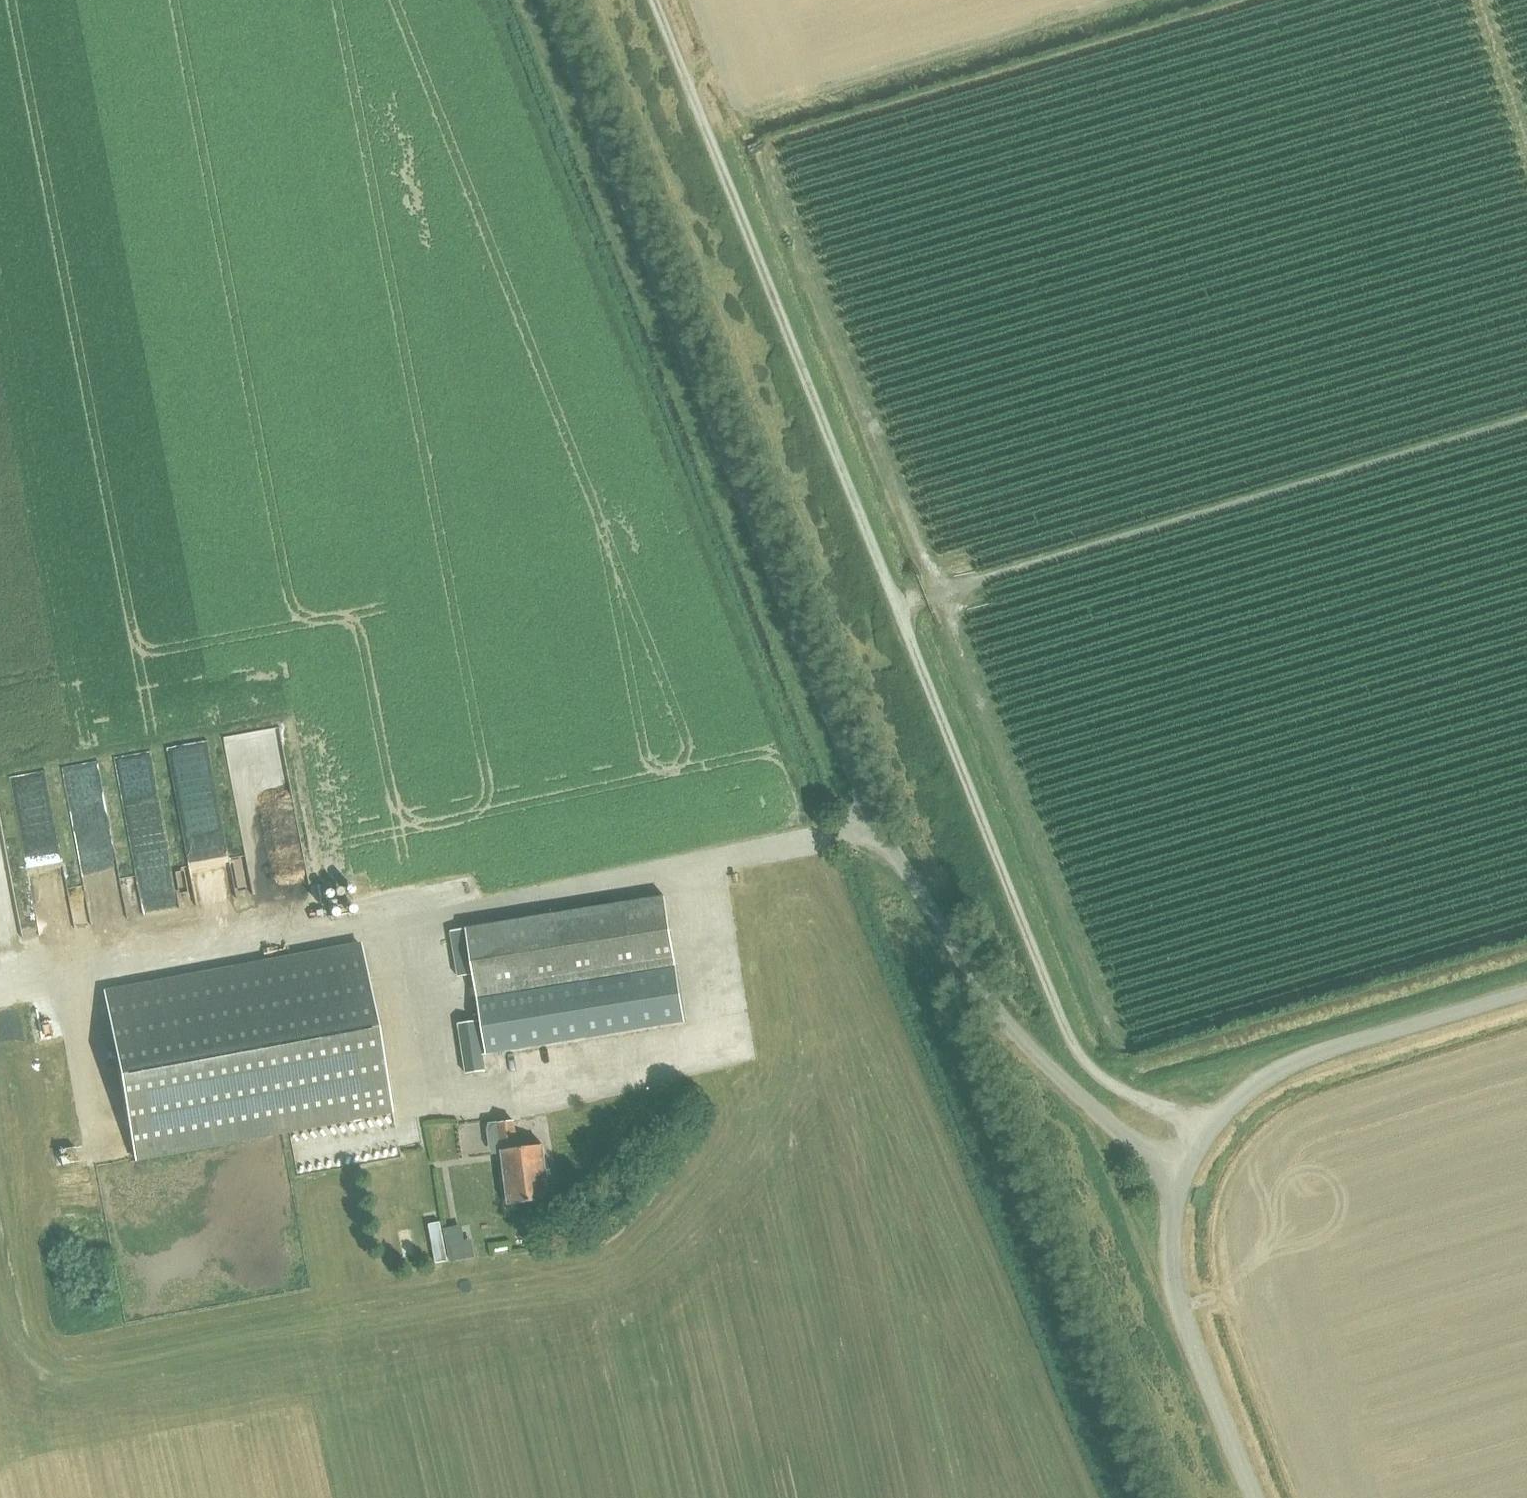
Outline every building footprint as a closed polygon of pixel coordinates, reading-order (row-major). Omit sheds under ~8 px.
[(217,737),(220,763),(271,758),(269,731),(217,737)] [(142,756),(111,757),(112,796),(143,795),(142,756)] [(175,768),(172,802),(201,804),(203,770),(175,768)] [(10,786),(25,932),(57,928),(41,783),(10,786)] [(97,843),(89,784),(61,788),(70,847),(97,843)] [(114,902),(129,902),(128,876),(113,877),(114,902)] [(487,1052),(686,1019),(666,896),(452,931),(459,976),(474,973),(487,1052)] [(392,1110),(361,946),(104,994),(134,1158),(392,1110)] [(467,1074),(485,1071),(478,1021),(459,1023),(467,1074)] [(489,1132),(488,1140),(489,1149),(492,1155),(502,1153),(509,1205),(551,1199),(543,1145),(518,1148),(515,1122),(499,1124),(500,1131),(489,1132)] [(440,1222),(428,1224),(435,1263),(447,1261),(440,1222)] [(449,1260),(459,1258),(453,1225),(443,1227),(449,1260)]
